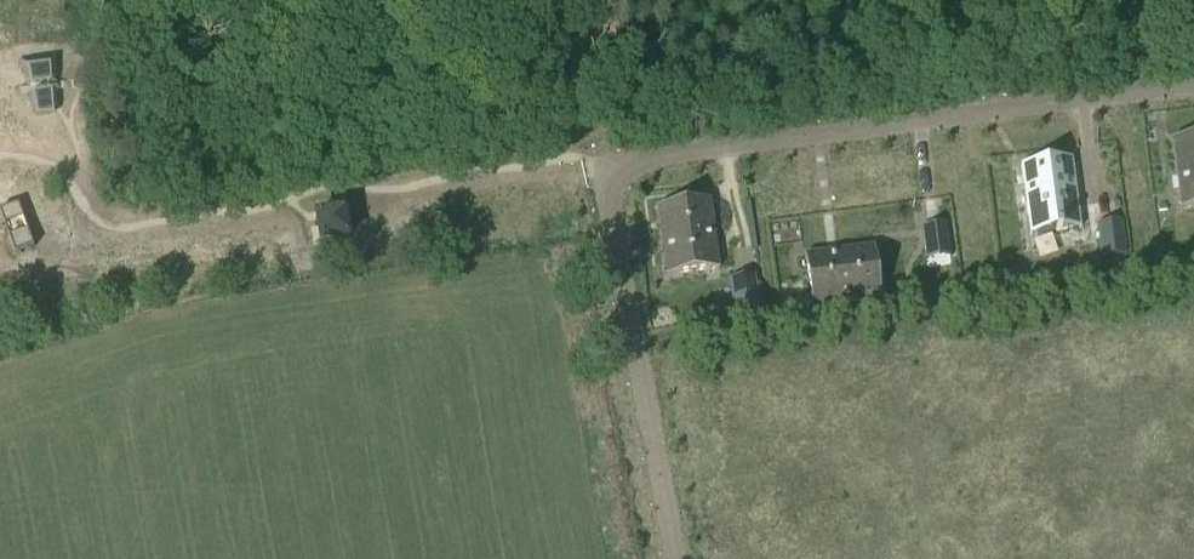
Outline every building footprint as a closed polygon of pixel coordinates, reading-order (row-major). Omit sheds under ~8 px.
[(57,65),(21,70),(35,117),(57,115),(57,65)] [(1193,205),(1193,136),(1172,139),(1183,207),(1193,205)] [(1021,165),(1030,235),(1055,231),(1055,232),(1061,231),(1081,228),(1072,158),(1021,165)] [(667,276),(719,269),(710,200),(658,207),(667,276)] [(0,214),(15,259),(35,252),(19,207),(0,214)] [(346,238),(343,214),(318,218),(322,242),(346,238)] [(946,222),(926,225),(928,245),(949,242),(946,222)] [(1126,236),(1102,239),(1106,273),(1130,270),(1126,236)] [(881,296),(874,246),(805,255),(812,306),(881,296)] [(735,277),(741,312),(760,310),(755,274),(735,277)]
